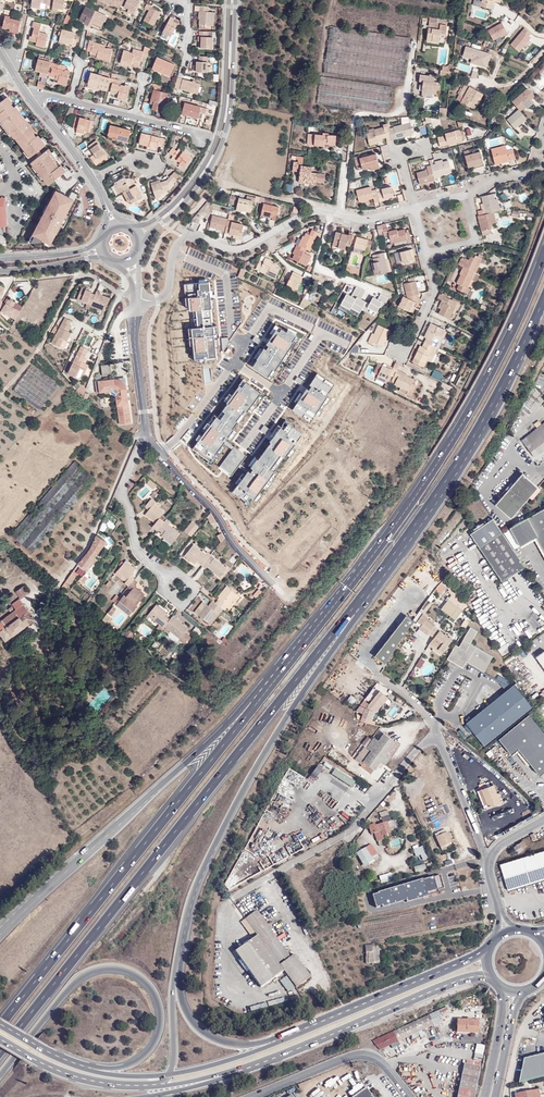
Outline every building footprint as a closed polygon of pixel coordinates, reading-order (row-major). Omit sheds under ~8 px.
[(119,4),(128,8),(127,12),(133,15),(139,1),(137,0),(121,0),(119,4)] [(486,4),(481,3),(480,6),(492,9),(493,6),(487,4),(488,0),(487,0),(486,4)] [(215,12),(209,11),(209,6),(201,5),(201,11),(200,11),(200,15),(201,15),(201,17),(201,24),(214,25),(215,12)] [(84,22),(89,25),(90,21),(93,23),(101,27),(104,20),(96,16),(98,12),(85,6),(80,19),(84,22)] [(152,7),(145,20),(154,25),(161,12),(152,7)] [(3,27),(10,28),(19,30),(21,20),(10,18),(10,16),(5,15),(3,27)] [(72,19),(66,17),(63,23),(70,25),(72,19)] [(171,17),(163,32),(171,36),(178,23),(174,21),(175,19),(171,17)] [(447,20),(430,18),(427,37),(432,38),(432,41),(439,42),(444,43),(447,25),(447,20)] [(44,33),(40,32),(41,24),(41,23),(33,21),(32,27),(34,27),(32,36),(30,36),(29,40),(36,42),(36,45),(45,47),(48,34),(44,33)] [(502,23),(488,31),(493,41),(507,33),(502,23)] [(525,29),(510,45),(519,52),(530,39),(528,37),(531,34),(525,29)] [(62,30),(61,32),(61,35),(59,41),(72,44),(71,46),(75,47),(77,39),(73,38),(74,33),(62,30)] [(214,37),(210,36),(210,31),(201,31),(201,36),(199,36),(198,36),(198,40),(199,40),(201,40),(201,48),(213,48),(214,37)] [(91,52),(97,53),(97,56),(96,57),(110,60),(113,48),(108,47),(108,48),(105,47),(101,46),(101,44),(94,42),(94,41),(90,40),(87,49),(87,51),(91,52)] [(490,55),(465,47),(462,57),(472,60),(471,62),(482,65),(481,67),(486,68),(490,55)] [(140,66),(142,55),(143,52),(133,49),(132,53),(129,52),(129,51),(124,50),(120,63),(131,66),(131,63),(140,66)] [(196,60),(196,71),(207,71),(207,66),(208,56),(199,55),(199,60),(196,60)] [(157,57),(152,69),(170,76),(175,64),(169,62),(169,64),(166,62),(166,61),(157,57)] [(51,62),(38,59),(36,69),(48,72),(49,67),(51,62)] [(58,68),(58,64),(51,62),(49,67),(52,68),(51,73),(56,74),(56,77),(56,78),(58,78),(58,80),(57,83),(66,85),(70,70),(65,69),(65,70),(58,68)] [(102,75),(91,72),(88,83),(99,86),(99,87),(108,90),(110,81),(111,78),(102,76),(102,75)] [(420,84),(419,90),(422,90),(433,92),(433,90),(439,91),(439,83),(434,82),(435,75),(429,75),(429,76),(421,75),(420,82),(423,82),(423,85),(420,84)] [(201,84),(178,77),(175,87),(198,93),(201,84)] [(111,78),(110,81),(113,82),(111,89),(116,90),(116,92),(119,93),(117,99),(126,101),(130,86),(125,84),(125,86),(120,84),(121,80),(111,78)] [(98,89),(99,89),(107,91),(108,90),(99,87),(99,86),(88,83),(88,86),(98,89)] [(475,103),(478,97),(481,99),(483,94),(465,84),(459,95),(464,97),(461,102),(472,108),(475,103)] [(165,101),(166,96),(167,97),(168,93),(153,89),(151,100),(154,101),(152,109),(166,113),(168,102),(167,102),(165,101)] [(534,96),(528,89),(512,102),(519,109),(520,111),(525,107),(527,108),(533,103),(530,100),(534,96)] [(23,142),(20,143),(26,150),(31,156),(46,145),(40,138),(38,135),(36,136),(34,133),(35,132),(28,123),(25,118),(15,106),(13,107),(11,104),(12,103),(7,97),(4,99),(0,102),(0,119),(2,121),(15,138),(15,137),(18,135),(23,142)] [(185,102),(182,114),(198,118),(199,114),(201,115),(202,112),(207,114),(208,108),(185,102)] [(527,119),(520,111),(519,109),(507,120),(515,129),(527,119)] [(73,127),(77,128),(77,129),(85,132),(88,132),(89,129),(91,124),(91,120),(76,116),(73,127)] [(393,127),(394,128),(388,129),(391,140),(395,139),(413,134),(410,123),(393,127)] [(382,138),(386,138),(387,141),(391,140),(388,129),(387,124),(383,125),(383,127),(374,130),(374,132),(366,134),(367,135),(369,144),(378,142),(377,140),(382,138)] [(110,125),(108,135),(109,135),(117,137),(117,139),(128,142),(131,130),(110,125)] [(459,129),(452,131),(445,134),(445,136),(438,138),(440,147),(462,141),(462,139),(461,136),(464,135),(463,130),(460,130),(459,129)] [(141,133),(139,144),(157,148),(158,146),(162,146),(164,143),(165,139),(141,133)] [(328,135),(322,135),(321,137),(309,135),(307,145),(313,146),(313,148),(323,148),(324,146),(327,146),(327,144),(335,144),(336,137),(328,137),(328,135)] [(108,156),(96,140),(88,146),(95,154),(90,158),(95,165),(108,156)] [(491,149),(495,165),(501,163),(501,161),(509,159),(510,160),(515,158),(513,149),(507,151),(506,145),(491,149)] [(468,167),(474,165),(483,163),(479,147),(464,152),(468,167)] [(173,156),(172,158),(176,161),(177,159),(180,162),(179,164),(183,167),(191,158),(179,148),(177,151),(173,148),(169,153),(173,156)] [(31,162),(49,185),(63,173),(66,171),(62,166),(61,164),(52,153),(48,149),(31,162)] [(63,163),(54,151),(52,153),(61,164),(63,163)] [(361,165),(362,169),(371,167),(379,165),(376,154),(359,158),(359,157),(354,158),(356,167),(361,165)] [(300,171),(299,182),(305,183),(305,178),(310,178),(310,181),(316,181),(317,173),(312,172),(312,167),(302,166),(303,158),(296,156),(296,159),(298,160),(297,162),(294,162),(293,170),(300,171)] [(442,162),(436,164),(431,165),(434,177),(443,175),(452,172),(449,160),(442,162)] [(417,173),(420,184),(435,180),(435,179),(434,177),(431,165),(426,166),(427,170),(417,173)] [(72,174),(68,170),(66,171),(63,173),(67,178),(72,174)] [(174,171),(167,180),(160,182),(151,185),(156,198),(161,196),(160,194),(164,193),(164,191),(167,190),(169,188),(168,186),(172,180),(174,182),(179,176),(174,171)] [(316,181),(324,182),(325,174),(317,173),(316,181)] [(115,184),(113,185),(119,194),(123,192),(130,188),(132,179),(127,178),(124,177),(114,182),(115,184)] [(143,197),(136,185),(130,188),(123,192),(125,196),(127,195),(132,203),(143,197)] [(373,198),(375,203),(379,202),(377,193),(372,194),(370,186),(356,190),(359,202),(373,198)] [(382,190),(382,192),(377,193),(379,202),(384,200),(384,199),(389,197),(394,196),(391,186),(381,189),(382,190)] [(32,242),(42,241),(42,240),(43,239),(51,243),(62,221),(66,214),(68,210),(66,209),(68,206),(70,207),(74,200),(69,197),(59,192),(55,199),(53,197),(52,197),(49,204),(41,219),(37,226),(39,227),(32,242)] [(77,195),(72,192),(69,197),(74,200),(75,200),(77,195)] [(494,194),(482,196),(483,204),(486,214),(494,212),(498,211),(495,199),(494,194)] [(229,205),(237,207),(237,208),(241,210),(246,211),(247,208),(251,209),(253,201),(255,201),(255,197),(247,196),(246,199),(239,197),(231,195),(229,205)] [(46,203),(39,218),(41,219),(49,204),(46,203)] [(272,205),(264,203),(261,215),(270,217),(272,217),(273,213),(277,215),(279,207),(272,205)] [(479,216),(477,216),(481,231),(492,229),(491,224),(496,222),(494,212),(486,214),(484,214),(479,216)] [(216,229),(225,231),(227,221),(228,219),(212,215),(211,223),(209,230),(215,231),(216,229)] [(241,236),(243,224),(227,221),(225,231),(225,232),(229,233),(229,236),(240,239),(241,236)] [(388,231),(388,228),(387,227),(382,229),(384,236),(389,235),(391,243),(407,239),(406,234),(404,229),(397,231),(396,229),(392,230),(388,231)] [(298,245),(305,249),(310,251),(314,242),(313,241),(318,233),(312,229),(310,235),(306,233),(304,236),(303,236),(298,245)] [(350,246),(350,245),(351,243),(353,235),(349,234),(348,235),(336,232),(333,244),(338,245),(337,247),(345,249),(346,245),(350,246)] [(357,236),(357,234),(354,233),(353,235),(351,243),(355,244),(354,247),(365,250),(365,249),(368,239),(357,236)] [(311,256),(304,252),(305,249),(298,245),(297,245),(293,253),(295,254),(293,259),(306,265),(311,256)] [(353,252),(364,255),(365,250),(354,247),(353,252)] [(414,254),(413,249),(400,252),(402,262),(413,259),(412,255),(414,254)] [(371,263),(375,275),(387,272),(382,253),(376,254),(376,258),(373,258),(374,262),(371,263)] [(463,267),(459,274),(460,274),(456,282),(459,284),(456,288),(467,294),(470,289),(468,288),(483,258),(481,258),(478,256),(475,255),(474,258),(470,256),(469,260),(465,258),(465,260),(462,258),(458,264),(463,267)] [(271,260),(265,257),(263,261),(263,263),(259,261),(256,269),(259,271),(260,269),(268,272),(267,274),(275,278),(280,269),(276,267),(276,265),(270,262),(271,260)] [(318,271),(315,279),(327,284),(330,275),(322,272),(321,273),(318,271)] [(298,275),(297,276),(292,274),(287,284),(297,289),(302,277),(298,275)] [(417,303),(419,304),(421,299),(417,297),(416,294),(419,294),(415,281),(410,282),(404,283),(407,298),(417,303)] [(356,286),(352,294),(357,297),(357,296),(361,289),(356,286)] [(80,288),(76,300),(80,301),(81,299),(87,301),(86,304),(85,307),(89,309),(90,305),(94,295),(90,293),(90,292),(80,288)] [(100,293),(101,291),(96,289),(94,295),(90,305),(104,310),(109,297),(100,293)] [(365,291),(361,289),(357,296),(357,297),(356,298),(351,307),(360,312),(366,301),(361,299),(365,291)] [(347,293),(341,304),(350,309),(351,307),(356,298),(351,296),(347,293)] [(370,303),(368,307),(377,312),(380,306),(382,301),(384,302),(386,303),(389,297),(381,293),(378,299),(373,296),(370,303)] [(442,300),(444,301),(441,309),(439,314),(449,319),(457,302),(452,300),(447,297),(441,295),(440,294),(438,298),(442,300)] [(416,307),(417,303),(407,298),(403,296),(399,306),(409,311),(412,305),(416,307)] [(1,302),(0,303),(0,315),(2,311),(15,318),(19,311),(11,306),(14,301),(9,298),(6,304),(1,302)] [(304,298),(301,303),(307,306),(312,303),(304,298)] [(366,301),(360,312),(364,314),(368,307),(370,303),(366,301)] [(65,317),(51,342),(59,346),(64,339),(67,340),(71,333),(68,331),(71,326),(69,325),(71,320),(65,317)] [(424,337),(426,338),(425,342),(438,348),(439,348),(441,344),(439,342),(445,330),(445,329),(431,323),(424,337)] [(378,324),(374,333),(372,333),(369,339),(368,342),(373,345),(375,342),(381,345),(384,339),(385,340),(390,330),(378,324)] [(436,352),(438,348),(425,342),(422,347),(420,346),(413,362),(424,367),(427,360),(431,350),(433,351),(436,352)] [(359,353),(359,349),(358,346),(355,344),(348,352),(359,353)] [(80,360),(82,357),(84,358),(88,349),(81,346),(68,373),(80,379),(83,373),(84,374),(89,364),(85,363),(80,360)] [(397,369),(399,365),(396,363),(395,363),(393,368),(386,365),(385,367),(378,364),(374,372),(378,375),(387,380),(390,375),(392,371),(396,373),(397,369)] [(111,374),(111,364),(101,365),(102,375),(111,374)] [(59,385),(32,366),(14,391),(40,410),(59,385)] [(400,373),(401,372),(397,369),(396,373),(392,371),(390,375),(393,377),(392,382),(393,382),(392,384),(400,387),(408,391),(412,384),(414,379),(407,376),(400,373)] [(440,379),(443,374),(436,371),(434,376),(440,379)] [(386,383),(387,380),(378,375),(376,379),(386,383)] [(95,381),(96,393),(110,391),(115,396),(119,423),(131,422),(127,386),(126,383),(125,381),(123,380),(121,379),(119,378),(95,381)] [(415,385),(412,384),(408,391),(400,387),(399,392),(403,394),(406,395),(407,396),(408,396),(409,395),(411,395),(412,393),(415,387),(415,385)] [(33,413),(35,410),(26,404),(25,406),(30,409),(29,411),(33,413)] [(526,437),(539,453),(543,449),(543,422),(526,437)] [(543,460),(543,452),(534,459),(538,464),(543,460)] [(32,553),(96,480),(75,462),(11,535),(32,553)] [(537,487),(522,473),(494,503),(509,517),(537,487)] [(152,498),(146,506),(150,509),(154,503),(155,502),(152,498)] [(146,514),(156,523),(155,525),(159,528),(165,521),(160,517),(165,512),(154,503),(150,509),(146,514)] [(508,527),(518,545),(534,537),(543,556),(543,508),(508,527)] [(211,524),(216,521),(211,512),(210,513),(208,517),(211,524)] [(469,532),(478,546),(501,580),(523,565),(500,531),(491,517),(469,532)] [(180,534),(169,524),(165,521),(159,528),(159,529),(164,533),(162,536),(172,544),(180,534)] [(225,538),(222,533),(220,534),(217,535),(221,543),(225,538)] [(94,558),(106,542),(97,535),(91,548),(87,553),(94,558)] [(203,566),(211,555),(212,554),(208,551),(206,554),(194,545),(185,555),(192,561),(196,564),(198,561),(203,566)] [(78,563),(78,564),(86,569),(94,558),(87,553),(78,563)] [(214,559),(215,558),(211,555),(203,566),(206,568),(208,566),(221,577),(227,569),(214,559)] [(91,566),(96,559),(94,558),(86,569),(87,570),(91,565),(91,566)] [(127,581),(125,583),(129,586),(134,579),(135,578),(131,575),(136,569),(126,561),(124,563),(121,566),(117,571),(128,579),(127,581)] [(122,578),(122,577),(127,581),(128,579),(117,571),(116,573),(122,578)] [(71,583),(76,577),(71,573),(67,580),(70,583),(71,583)] [(128,587),(132,590),(126,597),(124,595),(120,600),(132,609),(134,611),(138,606),(137,605),(145,594),(135,585),(138,582),(134,579),(129,586),(128,587)] [(62,587),(66,590),(70,583),(67,580),(62,587)] [(443,585),(438,591),(440,594),(446,588),(443,585)] [(21,598),(28,592),(23,586),(16,592),(21,598)] [(221,598),(220,600),(217,603),(224,609),(225,609),(227,607),(237,594),(227,586),(219,596),(219,597),(221,598)] [(262,592),(258,589),(253,595),(256,598),(262,592)] [(230,609),(240,597),(237,594),(227,607),(230,609)] [(19,599),(12,604),(16,610),(24,604),(19,599)] [(117,603),(129,613),(132,609),(120,600),(117,603)] [(224,609),(217,603),(213,600),(209,606),(207,604),(198,614),(198,615),(209,623),(217,612),(219,614),(224,609)] [(197,613),(198,614),(207,604),(205,603),(201,608),(200,608),(197,613)] [(0,621),(0,633),(6,641),(35,619),(24,604),(16,610),(0,621)] [(148,615),(160,625),(163,628),(165,626),(170,619),(165,615),(167,613),(157,605),(148,615)] [(451,615),(455,619),(462,609),(458,606),(451,615)] [(209,623),(211,625),(219,614),(217,612),(209,623)] [(414,620),(407,614),(376,655),(386,662),(414,620)] [(419,628),(427,635),(428,633),(433,626),(426,620),(428,617),(423,614),(417,621),(422,625),(419,628)] [(188,628),(173,616),(170,619),(165,626),(180,638),(185,643),(191,636),(185,632),(188,628)] [(177,641),(180,638),(165,626),(163,628),(170,633),(169,635),(177,641)] [(437,634),(439,631),(433,626),(428,633),(434,638),(436,636),(437,634)] [(455,643),(446,658),(463,668),(467,661),(484,671),(493,656),(476,646),(470,643),(473,638),(477,631),(470,626),(459,646),(455,643)] [(134,635),(127,630),(124,634),(131,639),(134,635)] [(445,640),(437,634),(436,636),(444,642),(445,640)] [(444,642),(436,636),(434,638),(429,644),(435,648),(436,647),(442,652),(450,642),(446,639),(445,640),(444,642)] [(536,656),(537,658),(543,668),(543,650),(536,656)] [(421,669),(425,661),(420,659),(416,667),(421,669)] [(508,688),(465,721),(484,745),(532,707),(514,683),(508,688)] [(89,705),(96,712),(112,697),(105,690),(89,705)] [(388,697),(379,690),(367,707),(366,707),(363,715),(371,718),(374,711),(377,712),(384,701),(388,704),(390,700),(387,699),(388,697)] [(353,704),(357,700),(351,696),(348,700),(353,704)] [(543,771),(543,731),(529,713),(499,737),(512,754),(519,748),(538,771),(540,769),(543,772),(543,771)] [(399,745),(384,733),(372,750),(383,758),(381,761),(384,764),(399,745)] [(368,736),(362,742),(366,745),(371,739),(368,736)] [(381,761),(383,758),(372,750),(364,761),(375,769),(381,761)] [(506,765),(504,768),(513,777),(516,774),(506,765)] [(335,767),(331,774),(352,788),(356,781),(335,767)] [(501,803),(493,784),(479,790),(486,809),(501,803)] [(317,825),(323,819),(316,812),(310,818),(317,825)] [(383,837),(382,835),(390,832),(387,822),(390,821),(388,815),(381,817),(383,823),(375,825),(375,823),(369,825),(371,834),(374,833),(377,840),(383,839),(383,837)] [(439,835),(438,833),(435,834),(441,847),(451,842),(446,832),(439,835)] [(527,845),(523,840),(519,843),(523,849),(527,845)] [(379,857),(371,843),(364,847),(373,861),(379,857)] [(518,853),(523,849),(519,843),(514,847),(518,853)] [(415,858),(419,857),(420,862),(426,860),(423,847),(413,850),(415,858)] [(500,863),(508,889),(509,889),(509,892),(515,890),(514,887),(541,879),(543,878),(543,850),(500,863)] [(415,873),(426,871),(425,865),(413,868),(415,873)] [(434,880),(429,881),(432,894),(438,892),(437,890),(443,888),(438,871),(420,876),(421,881),(429,879),(428,878),(433,877),(434,880)] [(381,884),(393,880),(391,873),(379,877),(381,884)] [(425,895),(422,886),(412,889),(415,898),(425,895)] [(288,955),(257,910),(245,918),(257,935),(283,971),(293,985),(308,975),(292,952),(288,955)] [(261,987),(283,971),(257,935),(235,951),(261,987)] [(375,952),(374,948),(368,948),(368,963),(375,963),(375,958),(377,958),(377,952),(375,952)] [(442,1019),(438,1010),(429,1014),(373,1041),(380,1050),(434,1025),(441,1021),(440,1020),(442,1019)] [(472,1020),(472,1019),(467,1018),(467,1019),(457,1019),(457,1020),(454,1020),(454,1025),(456,1025),(456,1028),(454,1028),(454,1031),(456,1031),(456,1032),(478,1033),(479,1020),(472,1020)] [(482,1054),(484,1045),(477,1044),(475,1053),(482,1054)] [(523,1058),(518,1083),(543,1076),(543,1052),(523,1058)] [(480,1066),(466,1063),(464,1063),(457,1096),(474,1096),(480,1066)] [(366,1088),(352,1096),(376,1096),(374,1094),(370,1094),(366,1088)]
